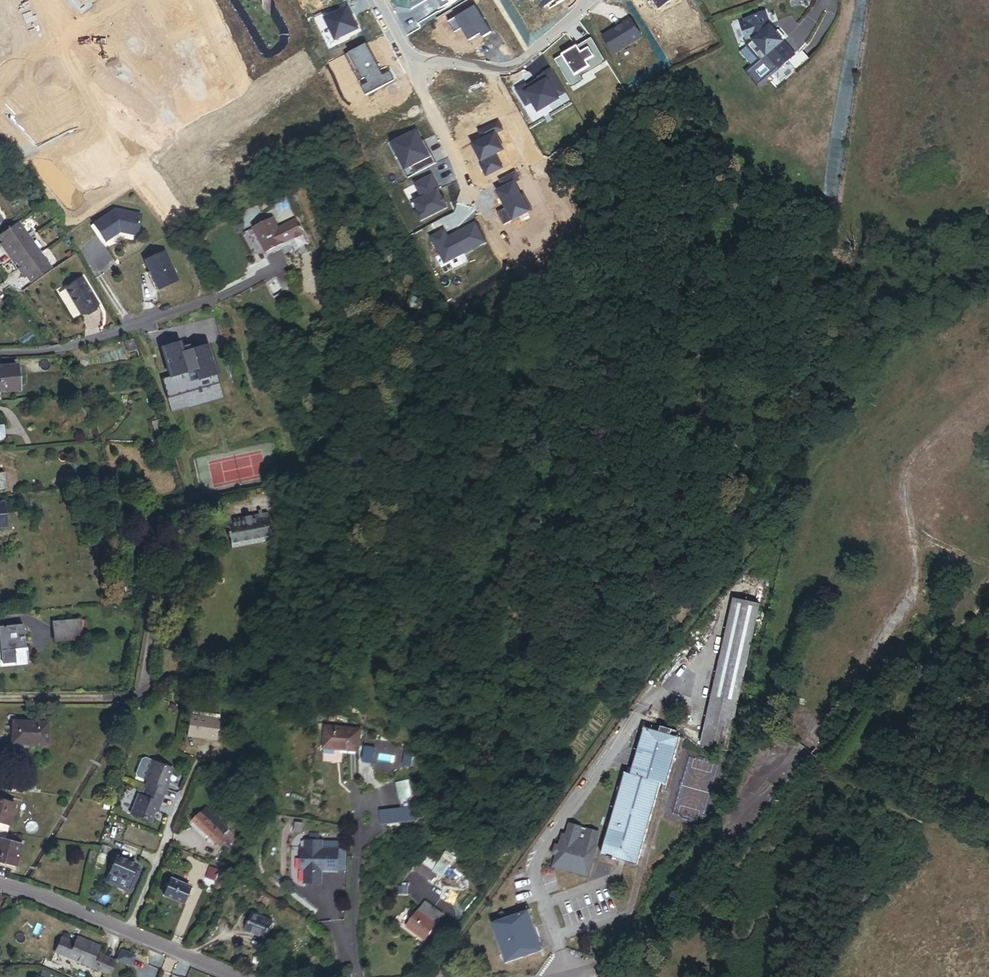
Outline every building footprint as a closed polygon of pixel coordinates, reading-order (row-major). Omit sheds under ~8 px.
[(550,11),(560,5),(561,7),(570,2),(569,0),(543,0),(550,11)] [(665,12),(683,0),(650,0),(654,6),(659,3),(665,12)] [(330,22),(341,44),(363,33),(358,24),(356,19),(357,18),(353,10),(330,22)] [(774,30),(769,24),(764,10),(742,18),(743,20),(739,21),(745,37),(750,35),(752,38),(765,53),(777,67),(793,53),(781,38),(774,30)] [(627,30),(622,33),(621,32),(608,40),(619,58),(647,40),(636,23),(626,29),(627,30)] [(784,36),(777,28),(774,30),(781,38),(784,36)] [(765,53),(752,38),(746,43),(759,58),(765,53)] [(610,65),(596,42),(559,64),(577,94),(590,86),(581,72),(591,65),(596,74),(610,65)] [(372,99),(401,84),(396,75),(386,80),(384,75),(387,74),(372,47),(354,56),(368,83),(371,82),(374,87),(368,90),(372,99)] [(365,85),(368,83),(354,56),(351,58),(365,85)] [(522,94),(532,109),(537,106),(541,112),(552,105),(554,109),(564,102),(563,100),(571,95),(557,72),(548,77),(549,79),(542,83),(532,90),(531,88),(522,94)] [(554,109),(552,105),(541,112),(543,115),(554,109)] [(491,148),(480,153),(488,169),(486,170),(491,179),(507,171),(500,158),(509,153),(500,137),(507,133),(502,125),(484,134),(488,143),(491,148)] [(435,160),(431,151),(422,134),(396,148),(414,182),(442,167),(437,158),(435,160)] [(488,143),(478,148),(480,153),(491,148),(488,143)] [(507,192),(508,194),(503,197),(511,211),(502,216),(510,230),(540,213),(531,197),(529,199),(522,185),(524,184),(519,176),(505,184),(509,191),(507,192)] [(424,226),(452,211),(447,201),(448,201),(444,194),(443,194),(440,187),(441,186),(437,179),(419,189),(426,203),(415,209),(424,226)] [(11,221),(0,207),(0,230),(11,221)] [(141,232),(144,211),(117,207),(96,223),(109,240),(123,230),(141,232)] [(267,223),(277,251),(317,236),(312,221),(310,222),(300,226),(294,228),(288,215),(267,223)] [(300,226),(310,222),(309,218),(298,222),(300,226)] [(109,240),(96,223),(94,225),(110,246),(112,245),(109,240)] [(38,283),(59,268),(28,224),(7,239),(11,245),(9,246),(19,261),(22,259),(27,267),(25,269),(31,276),(33,275),(38,283)] [(490,245),(480,227),(453,241),(449,234),(436,241),(450,267),(490,245)] [(183,276),(170,250),(151,260),(155,268),(164,286),(183,276)] [(164,286),(155,268),(152,269),(162,287),(164,286)] [(292,277),(283,282),(290,293),(299,288),(292,277)] [(98,305),(82,279),(65,289),(81,315),(98,305)] [(431,306),(435,300),(425,293),(421,299),(431,306)] [(429,317),(434,308),(431,306),(421,299),(415,307),(429,317)] [(429,317),(436,321),(441,313),(434,308),(429,317)] [(131,361),(140,358),(134,339),(125,342),(131,361)] [(221,383),(210,343),(192,349),(191,343),(182,346),(181,341),(163,346),(171,376),(163,378),(168,398),(221,383)] [(11,387),(11,384),(21,383),(20,375),(23,374),(22,366),(19,366),(19,365),(1,367),(2,388),(11,387)] [(159,421),(152,423),(155,433),(162,431),(159,421)] [(84,483),(83,475),(67,477),(68,485),(84,483)] [(273,541),(268,513),(262,514),(260,515),(236,519),(237,523),(228,524),(229,532),(228,533),(229,537),(230,536),(232,544),(264,539),(265,542),(273,541)] [(232,548),(265,542),(264,539),(232,544),(232,548)] [(727,753),(768,610),(742,602),(701,746),(727,753)] [(729,610),(726,607),(703,635),(706,637),(729,610)] [(82,638),(81,630),(80,620),(80,618),(53,621),(55,641),(82,638)] [(0,626),(0,635),(3,664),(17,662),(26,662),(23,624),(0,626)] [(188,736),(217,740),(220,720),(190,716),(188,736)] [(11,744),(47,743),(46,721),(11,722),(11,744)] [(357,729),(322,726),(320,748),(355,752),(357,729)] [(595,852),(627,865),(658,785),(664,788),(682,739),(649,727),(631,776),(625,774),(595,852)] [(812,752),(818,756),(822,751),(817,746),(812,752)] [(370,749),(363,748),(362,762),(368,762),(370,749)] [(151,761),(145,758),(140,771),(146,773),(151,761)] [(165,788),(167,781),(172,769),(151,761),(146,773),(144,780),(147,782),(141,797),(138,795),(130,815),(151,823),(155,811),(158,804),(160,805),(166,789),(165,788)] [(404,781),(393,784),(397,801),(399,800),(407,798),(408,798),(404,781)] [(409,808),(407,798),(399,800),(400,809),(409,808)] [(7,834),(15,806),(0,802),(0,833),(7,834)] [(400,809),(377,812),(378,823),(410,819),(409,808),(400,809)] [(225,850),(237,838),(208,809),(196,821),(220,845),(225,850)] [(543,869),(577,879),(587,847),(584,846),(587,835),(576,831),(573,843),(566,841),(569,830),(559,826),(555,838),(552,837),(549,850),(545,849),(543,856),(547,857),(543,869)] [(7,834),(0,833),(0,863),(16,867),(22,846),(21,846),(16,845),(5,842),(7,834)] [(333,876),(333,854),(332,854),(332,846),(299,845),(299,854),(295,854),(295,875),(299,875),(299,888),(316,889),(316,875),(333,876)] [(130,881),(131,879),(137,864),(118,857),(111,873),(130,881)] [(131,879),(134,880),(138,869),(139,866),(137,864),(131,879)] [(205,884),(216,889),(223,870),(212,866),(205,884)] [(189,895),(192,896),(195,889),(174,880),(167,896),(186,904),(189,895)] [(20,900),(29,904),(31,900),(23,895),(20,900)] [(421,902),(403,927),(421,940),(439,915),(421,902)] [(482,966),(523,959),(516,917),(475,923),(482,966)] [(257,934),(278,942),(284,927),(263,919),(257,934)] [(104,956),(97,952),(100,946),(78,935),(74,941),(62,935),(55,950),(96,971),(104,956)] [(132,955),(118,949),(114,960),(128,965),(132,955)] [(304,955),(298,961),(305,969),(311,964),(304,955)] [(116,962),(104,956),(96,971),(109,976),(116,962)]
